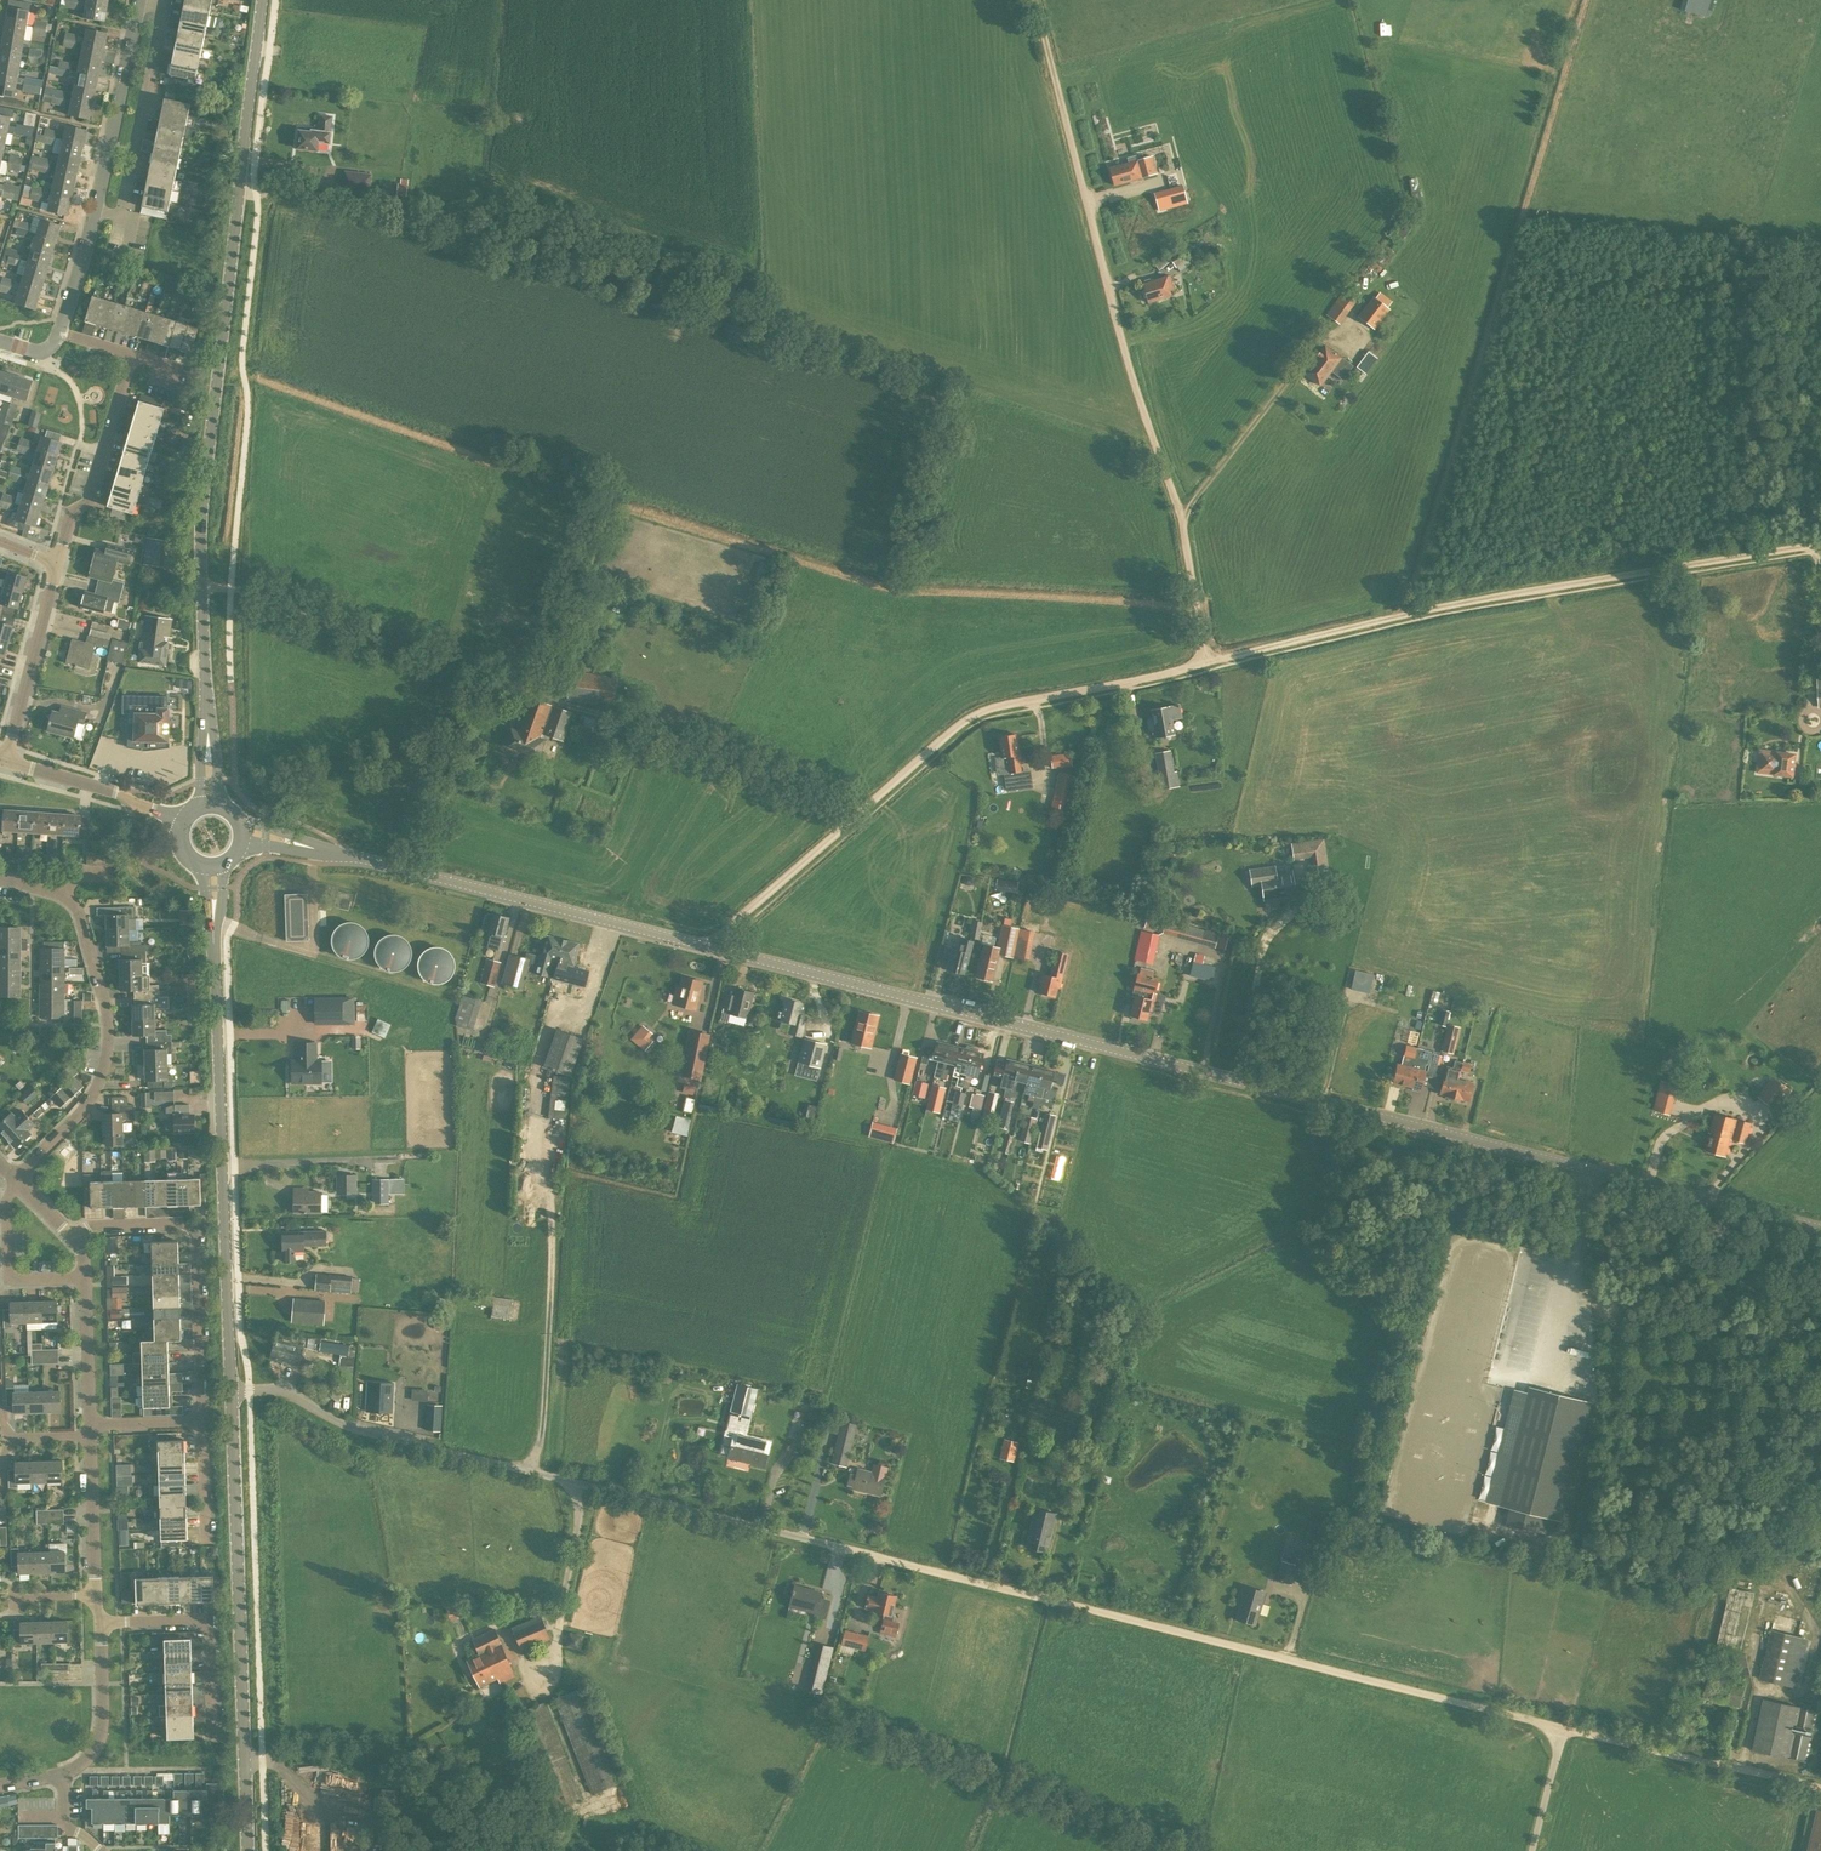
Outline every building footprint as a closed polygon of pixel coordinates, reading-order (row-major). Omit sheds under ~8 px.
[(66,0),(61,0),(60,5),(66,6),(66,7),(78,9),(78,8),(86,9),(85,18),(106,22),(108,7),(66,0)] [(185,0),(183,10),(210,15),(212,6),(185,0)] [(1707,17),(1712,0),(1683,0),(1680,10),(1707,17)] [(9,7),(6,21),(27,25),(30,11),(9,7)] [(183,10),(181,22),(207,27),(214,28),(216,18),(210,17),(210,15),(183,10)] [(35,20),(34,26),(46,28),(47,21),(35,20)] [(6,21),(3,36),(25,39),(27,25),(6,21)] [(181,22),(179,33),(205,38),(207,27),(181,22)] [(46,28),(34,26),(32,34),(45,36),(46,28)] [(66,32),(64,39),(76,42),(84,44),(84,43),(105,48),(108,33),(87,29),(85,37),(78,36),(78,34),(66,32)] [(179,33),(176,43),(203,49),(205,38),(179,33)] [(3,36),(1,50),(22,54),(25,39),(3,36)] [(64,39),(63,46),(75,49),(76,42),(64,39)] [(84,44),(81,57),(102,62),(105,48),(84,43),(84,44)] [(176,43),(174,54),(200,59),(203,49),(176,43)] [(30,48),(29,55),(41,57),(42,50),(30,48)] [(0,55),(0,65),(20,68),(22,54),(1,50),(0,55)] [(174,54),(172,65),(198,70),(200,59),(174,54)] [(41,57),(29,55),(27,62),(40,64),(41,57)] [(78,71),(100,76),(102,62),(81,57),(78,71)] [(60,61),(58,67),(71,70),(72,63),(60,61)] [(17,83),(24,84),(25,78),(18,77),(20,68),(0,65),(0,80),(17,83)] [(77,78),(75,86),(96,90),(100,76),(78,71),(71,70),(58,67),(50,65),(47,80),(52,81),(53,73),(57,74),(57,75),(69,77),(69,76),(77,78)] [(198,70),(172,65),(169,76),(196,81),(198,70)] [(25,78),(24,84),(42,87),(43,80),(25,77),(25,78)] [(1,95),(14,97),(17,83),(0,80),(0,95),(1,95)] [(42,87),(24,84),(23,91),(41,94),(42,87)] [(72,100),(72,101),(93,105),(96,90),(75,86),(72,100)] [(46,87),(44,95),(65,99),(65,98),(66,91),(46,87)] [(44,95),(43,101),(71,107),(69,115),(90,120),(93,105),(72,101),(72,100),(65,98),(65,99),(44,95)] [(164,100),(162,111),(188,116),(190,105),(164,100)] [(162,111),(160,121),(186,127),(188,116),(162,111)] [(9,132),(27,136),(29,129),(16,126),(16,127),(10,126),(12,117),(0,115),(0,130),(9,132)] [(310,133),(299,131),(297,148),(317,151),(318,142),(329,144),(331,133),(330,133),(332,117),(321,115),(319,131),(311,130),(310,133)] [(160,121),(157,132),(183,138),(186,127),(160,121)] [(64,140),(85,145),(88,130),(67,126),(64,140)] [(37,133),(36,134),(56,138),(58,131),(45,128),(44,135),(37,133)] [(6,146),(9,132),(0,130),(0,145),(6,146)] [(157,132),(155,143),(181,148),(183,138),(157,132)] [(56,138),(36,134),(35,141),(54,145),(56,138)] [(61,154),(81,159),(85,145),(64,140),(61,154)] [(155,143),(153,154),(179,159),(181,148),(155,143)] [(10,154),(9,162),(21,165),(22,157),(10,154)] [(57,169),(78,174),(81,159),(61,154),(59,163),(51,161),(51,159),(32,154),(30,162),(49,167),(57,169)] [(153,154),(150,164),(176,170),(179,159),(153,154)] [(1110,168),(1114,186),(1157,174),(1152,156),(1110,168)] [(21,165),(9,162),(7,169),(19,171),(21,165)] [(48,173),(49,167),(30,162),(28,169),(48,173)] [(150,164),(148,174),(174,180),(176,170),(150,164)] [(57,169),(54,183),(75,188),(78,174),(57,169)] [(342,188),(370,191),(372,173),(344,170),(342,188)] [(148,174),(146,185),(172,191),(174,180),(148,174)] [(408,179),(401,178),(400,183),(398,183),(397,195),(406,196),(408,179)] [(184,180),(182,190),(211,196),(213,186),(184,180)] [(19,194),(21,185),(17,186),(4,183),(4,185),(0,184),(0,190),(19,194)] [(45,189),(43,195),(72,202),(75,188),(54,183),(52,191),(48,190),(45,189)] [(32,187),(31,192),(43,195),(45,189),(45,188),(33,185),(32,187)] [(146,185),(144,196),(170,202),(172,191),(146,185)] [(1154,193),(1159,210),(1187,202),(1183,185),(1154,193)] [(1410,190),(1412,201),(1421,200),(1419,189),(1410,190)] [(0,190),(0,195),(2,196),(2,197),(18,200),(19,194),(0,190)] [(29,199),(42,202),(43,195),(31,192),(29,199)] [(43,195),(42,202),(49,204),(47,212),(68,216),(72,202),(43,195)] [(170,202),(144,196),(141,207),(167,213),(170,202)] [(138,233),(145,214),(133,210),(126,229),(138,233)] [(1393,234),(1402,241),(1413,225),(1404,218),(1393,234)] [(41,220),(37,233),(57,239),(62,226),(41,220)] [(20,221),(18,227),(29,231),(31,224),(20,221)] [(17,228),(15,234),(27,238),(29,231),(18,227),(17,228)] [(37,234),(33,248),(53,254),(57,239),(37,233),(37,234)] [(6,247),(4,254),(49,267),(53,254),(33,248),(30,256),(23,254),(23,252),(6,247)] [(1168,257),(1167,255),(1155,265),(1159,270),(1170,261),(1176,267),(1187,258),(1179,248),(1168,257)] [(27,267),(25,275),(45,281),(49,267),(4,254),(2,260),(7,262),(19,266),(19,265),(27,267)] [(22,284),(20,289),(41,295),(45,281),(25,275),(22,284)] [(1,283),(13,287),(14,281),(15,280),(3,276),(2,278),(1,283)] [(1174,290),(1170,276),(1142,284),(1148,303),(1171,296),(1170,292),(1174,290)] [(0,285),(0,291),(11,294),(11,292),(19,295),(16,304),(37,310),(41,295),(20,289),(13,287),(1,283),(0,285)] [(1395,304),(1397,299),(1381,291),(1379,295),(1395,304)] [(85,322),(96,325),(104,300),(93,296),(85,322)] [(1371,302),(1360,316),(1375,329),(1390,310),(1375,297),(1371,302)] [(96,325),(107,329),(115,303),(104,300),(96,325)] [(1329,314),(1345,322),(1352,308),(1336,300),(1329,314)] [(107,329),(117,332),(125,306),(115,303),(107,329)] [(117,332),(128,335),(136,309),(125,306),(117,332)] [(128,335),(139,338),(146,313),(136,309),(128,335)] [(139,338),(149,342),(157,316),(146,313),(139,338)] [(149,342),(159,345),(167,319),(157,316),(149,342)] [(159,345),(170,348),(178,322),(167,319),(159,345)] [(170,348),(180,351),(188,325),(178,322),(170,348)] [(188,325),(180,351),(190,354),(198,328),(188,325)] [(1303,373),(1320,386),(1335,367),(1339,369),(1346,360),(1325,344),(1303,373)] [(1366,359),(1363,357),(1356,366),(1365,373),(1372,364),(1373,364),(1376,360),(1369,355),(1366,359)] [(0,391),(0,393),(13,398),(20,377),(6,373),(0,391)] [(20,377),(13,398),(27,402),(33,382),(20,377)] [(5,424),(11,404),(3,401),(0,412),(0,423),(5,424)] [(137,401),(134,412),(160,419),(163,409),(137,401)] [(18,405),(11,404),(5,424),(10,426),(11,424),(11,425),(18,405)] [(29,426),(37,428),(42,414),(33,412),(29,426)] [(134,412),(131,422),(157,430),(160,419),(134,412)] [(131,422),(128,433),(154,440),(157,430),(131,422)] [(6,435),(10,426),(5,424),(0,423),(0,433),(6,435)] [(128,433),(125,443),(151,451),(154,440),(128,433)] [(20,437),(18,445),(30,448),(33,441),(20,437)] [(37,451),(58,457),(63,443),(41,437),(37,451)] [(179,447),(190,450),(193,441),(182,437),(179,447)] [(125,443),(121,454),(147,461),(151,451),(125,443)] [(30,448),(18,445),(16,451),(28,455),(30,448)] [(33,464),(54,471),(58,457),(37,451),(33,464)] [(121,454),(118,464),(144,472),(147,461),(121,454)] [(29,478),(29,479),(50,485),(54,471),(33,464),(31,473),(29,478)] [(118,464),(115,474),(141,482),(144,472),(118,464)] [(9,473),(21,476),(22,476),(23,470),(24,469),(12,465),(9,473)] [(9,473),(7,479),(19,483),(21,476),(9,473)] [(115,474),(112,485),(138,492),(141,482),(115,474)] [(29,479),(25,492),(46,499),(50,485),(29,479)] [(112,485),(109,496),(135,503),(138,492),(112,485)] [(25,492),(21,506),(42,512),(46,499),(25,492)] [(3,493),(1,500),(13,504),(15,496),(3,493)] [(109,496),(106,506),(112,508),(127,512),(132,514),(135,503),(109,496)] [(1,500),(0,501),(0,507),(11,510),(13,504),(1,500)] [(42,512),(21,506),(16,520),(37,527),(42,512)] [(143,564),(163,567),(165,551),(164,550),(166,539),(146,536),(145,544),(144,544),(144,547),(145,547),(143,564)] [(96,548),(92,562),(115,568),(117,561),(129,565),(133,550),(106,543),(104,550),(96,548)] [(98,578),(97,585),(122,592),(124,582),(112,579),(115,568),(92,562),(88,576),(98,578)] [(9,572),(5,588),(23,593),(27,577),(9,572)] [(122,592),(97,585),(95,593),(85,590),(84,592),(81,592),(79,599),(82,600),(81,606),(104,612),(104,611),(112,612),(114,601),(119,603),(122,592)] [(2,613),(4,605),(19,608),(23,593),(5,588),(2,601),(0,600),(0,613),(2,613)] [(145,615),(141,641),(140,641),(138,661),(165,665),(169,641),(168,641),(171,619),(145,615)] [(133,630),(134,624),(121,621),(120,627),(133,630)] [(10,642),(14,626),(0,623),(0,639),(10,642)] [(109,640),(87,634),(85,642),(72,638),(65,662),(85,668),(87,658),(91,659),(95,644),(107,647),(109,640)] [(5,657),(10,642),(0,639),(0,656),(5,657)] [(107,660),(123,664),(128,643),(112,639),(107,660)] [(450,673),(439,670),(437,677),(448,680),(450,673)] [(598,702),(604,703),(604,706),(613,707),(616,690),(636,698),(642,686),(629,678),(618,678),(571,670),(567,701),(597,705),(598,702)] [(135,724),(128,723),(128,747),(143,749),(145,749),(148,749),(163,747),(163,741),(168,741),(169,707),(166,707),(167,696),(136,695),(135,712),(135,724)] [(511,728),(505,745),(539,757),(546,740),(542,739),(544,734),(563,741),(572,713),(526,697),(514,729),(511,728)] [(1151,730),(1155,730),(1156,738),(1160,737),(1167,736),(1174,735),(1172,719),(1181,718),(1179,705),(1170,707),(1151,710),(1153,718),(1148,719),(1147,721),(1148,729),(1151,730)] [(53,712),(47,731),(72,737),(76,722),(82,724),(85,713),(71,709),(69,716),(53,712)] [(1004,772),(1006,791),(1033,787),(1030,769),(1021,771),(1016,734),(999,737),(1002,758),(1007,757),(1009,772),(1004,772)] [(191,751),(187,740),(175,744),(179,755),(191,751)] [(1758,772),(1793,776),(1795,760),(1795,754),(1760,750),(1758,772)] [(1178,772),(1174,773),(1171,751),(1155,753),(1159,775),(1161,789),(1180,786),(1178,772)] [(1051,755),(1052,768),(1072,766),(1070,753),(1051,755)] [(1043,805),(1066,811),(1075,775),(1059,771),(1055,789),(1047,787),(1043,805)] [(3,830),(18,831),(19,811),(4,809),(3,830)] [(18,831),(33,832),(35,812),(19,811),(18,831)] [(33,832),(48,833),(50,813),(35,812),(33,832)] [(48,833),(63,834),(65,814),(50,813),(48,833)] [(63,834),(63,839),(66,840),(66,835),(79,836),(78,838),(85,839),(86,829),(79,828),(80,815),(65,814),(63,834)] [(1323,840),(1310,843),(1312,857),(1325,855),(1323,840)] [(1304,858),(1302,842),(1291,844),(1293,859),(1304,858)] [(5,845),(5,856),(14,857),(14,846),(5,845)] [(17,846),(16,858),(32,859),(32,851),(25,851),(25,847),(17,846)] [(47,852),(46,860),(59,860),(59,853),(47,852)] [(1280,908),(1279,902),(1279,898),(1287,897),(1295,896),(1292,870),(1275,873),(1275,875),(1260,877),(1264,900),(1265,900),(1266,910),(1280,908)] [(995,889),(1017,892),(1018,882),(997,879),(995,889)] [(334,906),(348,910),(353,894),(339,890),(334,906)] [(285,895),(287,941),(309,940),(307,894),(285,895)] [(104,916),(102,918),(102,923),(105,925),(106,925),(107,930),(129,929),(129,918),(135,918),(135,906),(108,907),(108,914),(106,915),(106,916),(104,916)] [(196,923),(195,908),(183,909),(184,924),(196,923)] [(492,913),(491,915),(488,914),(486,915),(482,928),(487,930),(487,932),(493,933),(492,937),(488,936),(485,946),(500,950),(509,918),(492,913)] [(1144,927),(1156,930),(1159,919),(1147,916),(1144,927)] [(970,938),(979,939),(982,921),(973,920),(970,938)] [(331,937),(331,938),(331,940),(331,942),(332,944),(332,946),(333,948),(334,950),(335,951),(336,953),(338,955),(339,956),(341,956),(342,957),(344,958),(346,959),(348,959),(349,959),(351,959),(353,959),(354,958),(357,958),(359,957),(360,956),(362,955),(363,953),(365,952),(366,950),(367,949),(367,947),(368,946),(368,944),(369,942),(369,940),(369,938),(368,936),(368,935),(367,933),(366,931),(366,930),(364,928),(363,927),(362,926),(361,925),(360,924),(358,923),(357,923),(354,922),(352,922),(351,922),(349,921),(347,922),(346,922),(343,923),(342,923),(340,924),(339,925),(337,926),(336,927),(335,929),(334,930),(333,932),(333,933),(332,935),(331,937)] [(1182,923),(1178,938),(1199,943),(1199,944),(1215,949),(1218,937),(1202,933),(1203,929),(1182,923)] [(1001,925),(997,944),(1007,946),(1010,927),(1001,925)] [(20,945),(20,928),(0,928),(0,945),(20,945)] [(129,929),(107,930),(107,945),(121,945),(122,952),(153,951),(153,944),(146,945),(146,944),(141,944),(141,940),(129,940),(129,929)] [(1020,929),(1017,939),(1033,942),(1035,932),(1020,929)] [(1141,930),(1134,960),(1153,964),(1160,934),(1141,930)] [(381,966),(383,968),(384,969),(386,969),(387,970),(389,970),(391,971),(394,971),(396,971),(397,970),(399,970),(401,969),(403,968),(404,967),(405,966),(406,965),(408,963),(408,962),(409,961),(410,960),(410,958),(411,956),(411,955),(411,953),(411,952),(411,951),(411,949),(411,948),(410,947),(409,944),(409,943),(408,942),(407,941),(406,939),(404,938),(403,937),(401,936),(399,935),(397,935),(394,934),(392,934),(391,934),(389,935),(387,935),(386,936),(384,936),(382,937),(380,939),(379,940),(378,942),(377,944),(376,946),(375,948),(375,950),(375,951),(375,952),(375,953),(375,955),(375,957),(376,958),(376,960),(377,961),(377,962),(378,963),(379,965),(381,966)] [(553,960),(558,961),(564,940),(547,936),(542,956),(526,952),(525,958),(509,954),(501,983),(523,988),(529,966),(536,968),(534,973),(548,977),(553,960)] [(962,938),(958,951),(952,949),(947,969),(963,974),(966,964),(967,964),(974,941),(962,938)] [(564,940),(558,961),(563,963),(558,982),(588,990),(593,971),(573,966),(579,944),(564,940)] [(41,948),(41,966),(63,966),(63,941),(44,941),(44,948),(41,948)] [(982,951),(976,977),(992,981),(998,955),(1000,947),(997,947),(983,943),(982,951)] [(20,962),(20,945),(0,945),(0,962),(20,962)] [(194,946),(186,949),(190,959),(198,956),(194,946)] [(440,946),(438,946),(435,946),(433,946),(431,947),(429,948),(428,948),(426,950),(424,951),(422,953),(421,954),(420,955),(420,956),(419,958),(419,959),(419,960),(418,961),(418,963),(418,965),(418,967),(418,968),(418,969),(419,970),(420,973),(421,975),(422,976),(423,977),(424,979),(426,980),(428,981),(430,982),(431,983),(433,983),(435,983),(438,983),(440,983),(441,983),(444,982),(446,981),(448,980),(450,978),(451,976),(453,974),(454,972),(454,970),(455,969),(455,968),(455,966),(455,964),(455,963),(455,962),(455,961),(454,959),(454,957),(453,956),(452,955),(452,954),(451,953),(449,951),(447,949),(445,948),(443,947),(440,946)] [(118,961),(116,963),(116,968),(118,970),(118,974),(120,974),(120,975),(142,974),(141,963),(147,963),(146,954),(154,954),(153,951),(122,952),(122,960),(120,960),(120,961),(118,961)] [(1042,983),(1039,992),(1055,996),(1057,987),(1059,988),(1068,954),(1056,951),(1050,976),(1042,974),(1040,982),(1042,983)] [(1196,953),(1194,960),(1203,963),(1205,955),(1196,953)] [(487,958),(480,982),(494,986),(501,962),(487,958)] [(20,979),(20,962),(0,962),(0,979),(20,979)] [(40,966),(40,983),(64,983),(64,966),(40,966)] [(1137,973),(1134,988),(1143,990),(1142,995),(1145,995),(1146,989),(1155,991),(1158,978),(1152,977),(1153,971),(1141,968),(1139,974),(1137,973)] [(1373,974),(1355,970),(1350,989),(1369,993),(1373,974)] [(1383,973),(1380,985),(1387,987),(1389,974),(1383,973)] [(142,974),(120,975),(120,991),(134,990),(134,997),(159,996),(159,985),(142,985),(142,974)] [(186,974),(187,985),(197,984),(196,974),(186,974)] [(678,987),(673,1004),(694,1010),(702,982),(684,977),(681,988),(678,987)] [(0,979),(0,996),(20,996),(20,979),(0,979)] [(40,983),(40,1000),(63,1000),(64,983),(40,983)] [(1155,993),(1155,991),(1146,989),(1145,995),(1142,995),(1143,990),(1134,988),(1132,996),(1134,997),(1130,1016),(1146,1020),(1149,1010),(1150,1010),(1150,1011),(1160,1013),(1162,1002),(1157,1001),(1159,994),(1155,993)] [(721,1015),(729,1017),(730,1014),(746,1018),(753,993),(736,989),(731,1010),(723,1008),(721,1015)] [(455,1018),(456,1025),(473,1031),(482,1001),(462,994),(455,1018)] [(190,995),(191,1016),(202,1016),(201,995),(190,995)] [(135,1004),(132,1004),(133,1020),(154,1020),(154,1008),(169,1008),(168,996),(159,996),(134,997),(135,1004)] [(353,1023),(353,998),(314,999),(315,1023),(353,1023)] [(800,1014),(803,1004),(786,999),(781,1020),(791,1023),(788,1034),(802,1037),(808,1016),(800,1014)] [(63,1000),(40,1000),(40,1017),(63,1017),(63,1000)] [(1450,1011),(1442,1009),(1438,1024),(1446,1026),(1450,1011)] [(851,1043),(870,1048),(878,1016),(859,1011),(851,1043)] [(133,1021),(128,1021),(129,1030),(133,1030),(133,1036),(147,1035),(147,1042),(171,1042),(171,1034),(167,1034),(166,1030),(155,1030),(154,1020),(133,1020),(133,1021)] [(376,1033),(385,1037),(388,1028),(390,1024),(381,1020),(376,1033)] [(648,1051),(657,1041),(653,1038),(658,1033),(647,1023),(634,1038),(648,1051)] [(1448,1023),(1441,1051),(1453,1054),(1460,1026),(1448,1023)] [(681,1075),(701,1079),(710,1034),(689,1029),(681,1068),(682,1068),(681,1075)] [(1415,1044),(1419,1032),(1410,1029),(1407,1042),(1415,1044)] [(556,1030),(543,1066),(570,1076),(583,1039),(556,1030)] [(26,1034),(26,1043),(39,1043),(39,1034),(26,1034)] [(360,1048),(360,1035),(351,1035),(351,1048),(360,1048)] [(803,1037),(797,1062),(798,1062),(795,1075),(816,1080),(819,1068),(820,1068),(827,1044),(803,1037)] [(933,1076),(939,1078),(948,1044),(936,1041),(932,1059),(937,1060),(933,1076)] [(147,1050),(145,1050),(145,1065),(167,1064),(167,1053),(172,1053),(171,1042),(147,1042),(147,1050)] [(292,1061),(292,1083),(321,1083),(321,1061),(316,1061),(316,1043),(298,1043),(298,1061),(292,1061)] [(950,1064),(955,1065),(959,1047),(948,1044),(939,1078),(946,1079),(950,1064)] [(1414,1058),(1414,1057),(1416,1048),(1416,1047),(1406,1044),(1403,1055),(1414,1058)] [(832,1063),(840,1064),(843,1047),(835,1046),(832,1063)] [(963,1048),(959,1047),(955,1065),(961,1066),(956,1086),(962,1088),(972,1048),(966,1047),(963,1048)] [(978,1078),(984,1053),(979,1053),(977,1049),(972,1047),(962,1088),(969,1089),(972,1076),(978,1078)] [(900,1052),(893,1079),(910,1084),(917,1057),(900,1052)] [(1427,1071),(1435,1073),(1439,1055),(1432,1053),(1427,1071)] [(484,1054),(482,1059),(491,1062),(493,1057),(484,1054)] [(1009,1098),(1010,1096),(1018,1062),(1007,1059),(1006,1063),(996,1060),(992,1076),(1000,1078),(1002,1078),(1000,1087),(1005,1088),(1003,1097),(1009,1098)] [(1392,1083),(1407,1086),(1413,1060),(1408,1059),(1406,1066),(1397,1064),(1392,1083)] [(1413,1060),(1407,1086),(1412,1088),(1412,1090),(1418,1092),(1420,1090),(1425,1071),(1417,1069),(1419,1062),(1413,1060)] [(1453,1100),(1453,1098),(1458,1079),(1460,1070),(1462,1062),(1455,1060),(1453,1067),(1446,1066),(1439,1094),(1445,1096),(1445,1098),(1453,1100)] [(1019,1088),(1023,1089),(1029,1065),(1018,1062),(1010,1096),(1016,1097),(1019,1088)] [(1462,1062),(1460,1070),(1468,1072),(1470,1064),(1462,1062)] [(167,1064),(145,1065),(146,1081),(148,1081),(148,1087),(173,1087),(173,1075),(167,1075),(167,1064)] [(1032,1107),(1042,1068),(1029,1065),(1023,1089),(1024,1089),(1023,1093),(1029,1094),(1028,1100),(1033,1101),(1032,1107)] [(1042,1068),(1032,1107),(1038,1108),(1039,1103),(1051,1106),(1055,1089),(1050,1088),(1054,1071),(1042,1068)] [(194,1082),(202,1082),(203,1071),(194,1071),(194,1082)] [(976,1089),(985,1091),(989,1075),(980,1073),(976,1089)] [(548,1117),(564,1118),(568,1076),(553,1074),(548,1117)] [(1757,1097),(1778,1112),(1792,1091),(1772,1076),(1757,1097)] [(72,1078),(50,1097),(60,1108),(81,1088),(72,1078)] [(914,1079),(911,1093),(924,1096),(927,1082),(914,1079)] [(1458,1079),(1453,1098),(1468,1101),(1472,1082),(1458,1079)] [(1653,1110),(1671,1115),(1679,1085),(1661,1080),(1653,1110)] [(930,1096),(945,1100),(946,1096),(941,1094),(943,1087),(933,1084),(930,1096)] [(21,1097),(28,1105),(40,1094),(33,1086),(21,1097)] [(950,1108),(960,1111),(966,1093),(955,1090),(950,1108)] [(998,1093),(989,1091),(983,1116),(992,1118),(998,1093)] [(150,1092),(141,1092),(141,1107),(150,1107),(150,1092)] [(976,1093),(976,1094),(972,1093),(971,1099),(968,1098),(965,1109),(969,1110),(970,1106),(981,1109),(985,1095),(976,1093)] [(113,1113),(103,1113),(104,1135),(105,1135),(106,1146),(124,1145),(124,1134),(123,1119),(134,1119),(135,1124),(141,1124),(140,1110),(134,1111),(134,1104),(128,1104),(128,1096),(112,1096),(113,1113)] [(1013,1101),(1004,1099),(997,1127),(1006,1129),(1013,1101)] [(174,1119),(165,1119),(166,1130),(175,1130),(175,1132),(193,1131),(193,1114),(189,1114),(189,1107),(189,1104),(175,1105),(175,1103),(170,1105),(165,1107),(165,1108),(166,1113),(174,1113),(174,1115),(174,1119)] [(6,1137),(12,1131),(28,1117),(21,1110),(14,1116),(12,1113),(0,1123),(0,1131),(6,1137)] [(1039,1143),(1048,1145),(1056,1115),(1046,1113),(1039,1143)] [(1752,1124),(1714,1113),(1709,1133),(1711,1133),(1707,1151),(1726,1156),(1731,1139),(1746,1143),(1752,1124)] [(680,1114),(677,1132),(692,1134),(695,1117),(680,1114)] [(1027,1135),(1026,1142),(1030,1143),(1032,1135),(1031,1135),(1036,1118),(1026,1115),(1021,1134),(1027,1135)] [(12,1131),(6,1137),(15,1147),(30,1134),(27,1130),(34,1124),(28,1117),(12,1131)] [(878,1120),(873,1135),(898,1143),(902,1128),(878,1120)] [(155,1161),(155,1150),(144,1151),(144,1162),(155,1161)] [(166,1150),(155,1150),(155,1161),(166,1161),(166,1150)] [(537,1212),(537,1172),(524,1172),(524,1212),(537,1212)] [(200,1178),(189,1178),(189,1205),(201,1204),(201,1200),(207,1200),(206,1177),(206,1173),(200,1173),(200,1178)] [(102,1208),(101,1181),(90,1181),(90,1174),(83,1174),(84,1201),(90,1201),(91,1208),(102,1208)] [(336,1174),(336,1194),(357,1194),(357,1174),(336,1174)] [(177,1178),(167,1179),(168,1206),(178,1205),(177,1178)] [(189,1178),(177,1178),(178,1205),(189,1205),(189,1178)] [(156,1179),(145,1180),(146,1206),(157,1206),(156,1179)] [(167,1179),(156,1179),(157,1206),(168,1206),(167,1179)] [(404,1179),(372,1179),(372,1203),(389,1203),(389,1194),(404,1194),(404,1179)] [(123,1180),(112,1181),(113,1207),(124,1207),(123,1180)] [(134,1180),(123,1180),(124,1207),(135,1207),(134,1180)] [(145,1180),(134,1180),(135,1207),(146,1206),(145,1180)] [(112,1181),(101,1181),(102,1208),(113,1207),(112,1181)] [(321,1193),(309,1193),(309,1195),(293,1195),(293,1213),(321,1213),(321,1212),(319,1212),(319,1196),(321,1196),(321,1193)] [(314,1244),(314,1246),(326,1246),(326,1231),(304,1231),(304,1232),(283,1232),(283,1252),(284,1251),(284,1262),(295,1262),(295,1252),(304,1252),(304,1244),(314,1244)] [(1491,1232),(1489,1240),(1504,1244),(1506,1236),(1491,1232)] [(151,1241),(152,1252),(178,1252),(178,1240),(151,1241)] [(152,1252),(152,1264),(179,1263),(178,1252),(152,1252)] [(109,1253),(109,1265),(117,1265),(117,1253),(109,1253)] [(152,1264),(152,1274),(179,1274),(179,1263),(152,1264)] [(315,1290),(351,1293),(353,1277),(316,1273),(315,1290)] [(152,1274),(153,1285),(179,1285),(179,1274),(152,1274)] [(153,1285),(153,1296),(180,1295),(179,1285),(153,1285)] [(112,1287),(112,1297),(124,1297),(123,1286),(112,1287)] [(153,1296),(153,1307),(180,1306),(180,1295),(153,1296)] [(491,1316),(509,1319),(512,1300),(495,1296),(491,1316)] [(325,1301),(294,1299),(292,1321),(323,1324),(325,1301)] [(57,1300),(41,1301),(42,1322),(58,1321),(57,1300)] [(27,1323),(26,1301),(11,1302),(11,1309),(3,1310),(4,1328),(12,1327),(12,1323),(27,1323)] [(41,1301),(26,1301),(27,1323),(42,1322),(41,1301)] [(153,1307),(154,1318),(180,1317),(180,1306),(153,1307)] [(154,1318),(154,1329),(181,1328),(180,1317),(154,1318)] [(141,1340),(168,1340),(181,1340),(181,1328),(154,1329),(154,1339),(141,1340)] [(304,1347),(290,1343),(292,1336),(278,1332),(276,1339),(270,1358),(298,1366),(304,1347)] [(141,1340),(141,1352),(168,1351),(168,1340),(141,1340)] [(317,1351),(355,1356),(356,1346),(318,1341),(317,1351)] [(141,1352),(142,1362),(169,1362),(168,1351),(141,1352)] [(142,1362),(142,1373),(169,1372),(169,1362),(142,1362)] [(114,1385),(129,1385),(128,1363),(113,1364),(114,1385)] [(169,1383),(169,1372),(142,1373),(136,1374),(137,1385),(142,1384),(169,1383)] [(366,1411),(393,1412),(394,1384),(367,1382),(366,1411)] [(142,1384),(143,1395),(170,1394),(169,1383),(142,1384)] [(728,1458),(743,1462),(764,1467),(769,1447),(771,1441),(746,1435),(757,1389),(737,1384),(725,1431),(734,1433),(733,1438),(728,1455),(728,1458)] [(123,1385),(114,1386),(115,1416),(125,1415),(123,1385)] [(1515,1389),(1510,1407),(1487,1501),(1562,1520),(1592,1403),(1530,1387),(1528,1393),(1515,1389)] [(30,1413),(29,1392),(14,1392),(14,1388),(6,1388),(6,1406),(14,1406),(14,1413),(30,1413)] [(415,1399),(432,1400),(432,1389),(415,1388),(415,1399)] [(60,1390),(44,1391),(45,1412),(61,1412),(60,1390)] [(44,1391),(29,1392),(30,1413),(45,1412),(44,1391)] [(170,1394),(143,1395),(143,1407),(152,1406),(152,1415),(173,1415),(173,1401),(170,1401),(170,1394)] [(441,1406),(427,1405),(425,1429),(440,1430),(441,1406)] [(857,1424),(841,1421),(830,1464),(847,1468),(857,1424)] [(177,1432),(157,1433),(158,1440),(158,1452),(185,1451),(184,1439),(177,1439),(177,1432)] [(1019,1441),(1004,1438),(999,1458),(1014,1461),(1019,1441)] [(185,1451),(158,1452),(158,1463),(185,1462),(185,1451)] [(62,1460),(47,1461),(47,1482),(63,1482),(62,1460)] [(32,1483),(31,1461),(16,1462),(16,1469),(8,1469),(9,1487),(17,1487),(17,1483),(32,1483)] [(47,1461),(31,1461),(32,1483),(47,1482),(47,1461)] [(135,1462),(119,1463),(121,1493),(137,1492),(135,1462)] [(158,1463),(159,1474),(186,1473),(185,1462),(158,1463)] [(880,1496),(885,1476),(887,1467),(873,1464),(871,1473),(857,1469),(856,1475),(850,1474),(847,1485),(853,1487),(868,1490),(867,1493),(880,1496)] [(159,1474),(159,1484),(186,1484),(186,1473),(159,1474)] [(159,1484),(159,1495),(186,1494),(186,1484),(159,1484)] [(159,1495),(160,1507),(187,1506),(186,1494),(159,1495)] [(1,1518),(10,1519),(10,1500),(1,1499),(1,1518)] [(160,1507),(160,1517),(187,1517),(187,1506),(160,1507)] [(1056,1514),(1035,1509),(1026,1547),(1047,1552),(1056,1514)] [(160,1517),(161,1529),(188,1528),(187,1517),(160,1517)] [(188,1528),(161,1529),(161,1540),(161,1547),(181,1546),(181,1539),(188,1539),(188,1528)] [(120,1530),(120,1545),(128,1545),(128,1530),(120,1530)] [(1320,1559),(1324,1545),(1306,1539),(1304,1544),(1302,1552),(1301,1554),(1319,1560),(1320,1560),(1320,1559)] [(1278,1573),(1276,1580),(1292,1585),(1302,1552),(1286,1547),(1278,1573)] [(35,1573),(34,1552),(18,1552),(18,1548),(11,1548),(12,1566),(19,1566),(19,1574),(35,1573)] [(65,1550),(49,1551),(50,1572),(66,1572),(65,1550)] [(49,1551),(34,1552),(35,1573),(50,1572),(49,1551)] [(213,1574),(202,1575),(203,1601),(213,1601),(214,1601),(214,1598),(219,1598),(220,1598),(219,1575),(218,1576),(213,1576),(213,1574)] [(180,1575),(169,1576),(170,1603),(181,1602),(180,1575)] [(191,1575),(180,1575),(181,1602),(191,1602),(191,1575)] [(202,1575),(191,1575),(191,1602),(203,1601),(202,1575)] [(148,1603),(147,1576),(136,1577),(137,1604),(148,1603)] [(158,1576),(147,1576),(148,1603),(159,1603),(158,1576)] [(169,1576),(158,1576),(159,1603),(170,1603),(169,1576)] [(1242,1598),(1236,1619),(1255,1625),(1265,1592),(1242,1586),(1238,1597),(1242,1598)] [(1740,1654),(1755,1593),(1730,1586),(1715,1648),(1737,1654),(1742,1678),(1751,1676),(1746,1655),(1740,1654)] [(789,1606),(815,1612),(814,1616),(825,1619),(830,1600),(820,1597),(822,1592),(810,1590),(809,1591),(794,1587),(789,1606)] [(125,1590),(125,1601),(135,1601),(135,1590),(125,1590)] [(878,1598),(869,1596),(866,1609),(876,1612),(884,1614),(879,1633),(895,1637),(899,1622),(893,1620),(894,1615),(891,1614),(895,1596),(882,1593),(879,1592),(878,1598)] [(52,1621),(36,1622),(37,1643),(52,1642),(52,1621)] [(67,1621),(52,1621),(52,1642),(68,1642),(67,1621)] [(37,1643),(36,1622),(21,1623),(21,1629),(13,1629),(14,1648),(22,1647),(22,1644),(37,1643)] [(513,1632),(519,1645),(546,1635),(541,1622),(513,1632)] [(467,1660),(475,1679),(489,1674),(487,1669),(491,1668),(488,1662),(492,1660),(489,1652),(502,1646),(494,1630),(473,1639),(479,1654),(467,1660)] [(844,1630),(839,1651),(852,1654),(854,1648),(865,1651),(869,1636),(844,1630)] [(1771,1630),(1759,1679),(1790,1687),(1800,1637),(1771,1630)] [(164,1632),(164,1651),(191,1650),(191,1638),(186,1638),(186,1631),(164,1632)] [(584,1635),(569,1631),(566,1647),(580,1650),(584,1635)] [(546,1635),(519,1645),(523,1655),(550,1644),(546,1635)] [(815,1668),(827,1671),(833,1647),(821,1644),(815,1668)] [(489,1674),(475,1679),(479,1686),(498,1678),(500,1682),(515,1676),(502,1646),(489,1652),(492,1660),(488,1662),(491,1668),(487,1669),(489,1674)] [(164,1651),(165,1661),(192,1660),(191,1650),(164,1651)] [(157,1673),(192,1672),(192,1660),(165,1661),(165,1672),(157,1673)] [(166,1683),(193,1682),(192,1672),(157,1673),(158,1683),(166,1683)] [(1721,1702),(1740,1707),(1745,1684),(1727,1680),(1726,1682),(1709,1677),(1704,1697),(1721,1701),(1721,1702)] [(166,1683),(166,1694),(193,1693),(193,1682),(166,1683)] [(585,1686),(554,1698),(591,1795),(623,1782),(585,1686)] [(458,1696),(461,1707),(473,1703),(470,1692),(458,1696)] [(166,1694),(166,1705),(193,1704),(193,1693),(166,1694)] [(1753,1750),(1806,1762),(1817,1711),(1812,1710),(1764,1700),(1753,1750)] [(544,1702),(512,1714),(550,1812),(582,1799),(544,1702)] [(166,1705),(167,1716),(194,1715),(193,1704),(166,1705)] [(167,1716),(167,1727),(194,1726),(194,1715),(167,1716)] [(194,1726),(167,1727),(168,1738),(195,1737),(194,1726)] [(375,1797),(375,1769),(334,1769),(334,1766),(311,1766),(311,1777),(319,1777),(319,1773),(314,1773),(314,1768),(328,1768),(328,1773),(342,1773),(342,1797),(375,1797)] [(170,1798),(170,1814),(171,1814),(181,1814),(181,1798),(186,1798),(186,1790),(181,1790),(181,1782),(184,1782),(184,1773),(175,1773),(175,1790),(175,1798),(170,1798)] [(186,1773),(186,1790),(186,1798),(181,1798),(181,1814),(192,1814),(192,1798),(197,1798),(197,1790),(192,1790),(192,1782),(195,1782),(195,1773),(186,1773)] [(197,1773),(197,1790),(197,1798),(192,1798),(192,1814),(203,1814),(203,1806),(208,1806),(207,1790),(202,1790),(202,1782),(205,1782),(205,1773),(197,1773)] [(90,1786),(98,1786),(98,1776),(90,1776),(90,1786)] [(100,1786),(109,1786),(109,1776),(100,1776),(100,1786)] [(111,1785),(120,1786),(120,1776),(111,1776),(111,1785)] [(130,1776),(122,1776),(122,1785),(131,1786),(130,1776)] [(133,1785),(141,1786),(141,1776),(133,1776),(133,1785)] [(144,1776),(144,1785),(152,1785),(152,1776),(144,1776)] [(163,1785),(163,1776),(155,1776),(155,1785),(163,1785)] [(207,1783),(207,1790),(208,1806),(219,1806),(219,1798),(224,1798),(224,1782),(207,1783)] [(104,1798),(99,1798),(99,1807),(104,1807),(104,1823),(115,1823),(115,1807),(109,1807),(109,1798),(110,1798),(110,1790),(104,1791),(104,1798)] [(137,1798),(131,1798),(131,1807),(137,1807),(137,1823),(148,1823),(148,1807),(142,1807),(142,1798),(143,1798),(143,1790),(137,1791),(137,1798)] [(142,1798),(142,1807),(148,1807),(148,1823),(159,1823),(159,1806),(153,1807),(153,1798),(153,1790),(148,1791),(148,1798),(143,1798),(142,1798)] [(153,1798),(153,1807),(159,1806),(159,1823),(169,1823),(171,1823),(171,1814),(170,1814),(170,1798),(175,1798),(175,1790),(159,1790),(159,1798),(153,1798)] [(99,1798),(99,1791),(93,1791),(93,1798),(87,1798),(87,1807),(93,1807),(93,1823),(104,1823),(104,1807),(99,1807),(99,1798)] [(114,1798),(110,1798),(109,1798),(109,1807),(115,1807),(115,1823),(126,1823),(126,1807),(120,1807),(120,1798),(120,1791),(114,1791),(114,1798)] [(126,1798),(120,1798),(120,1807),(126,1807),(126,1823),(137,1823),(137,1807),(131,1807),(131,1798),(131,1791),(126,1791),(126,1798)] [(18,1803),(16,1794),(6,1797),(8,1805),(18,1803)] [(1817,1808),(1808,1850),(1820,1850),(1820,1809),(1817,1808)] [(31,1850),(64,1850),(64,1849),(56,1849),(56,1843),(47,1843),(47,1848),(31,1849),(31,1850)]
